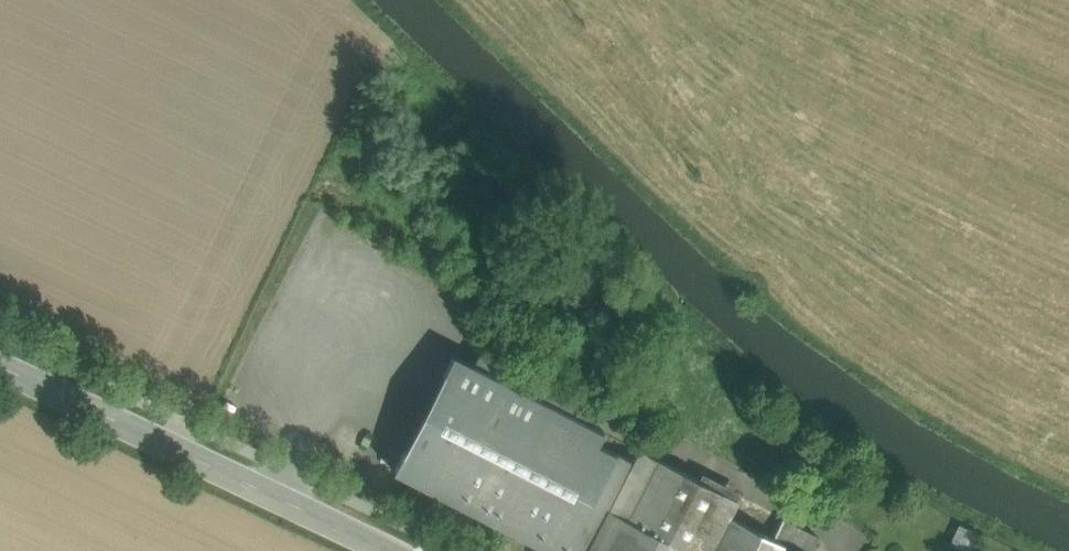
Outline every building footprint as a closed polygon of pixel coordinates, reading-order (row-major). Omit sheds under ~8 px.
[(454,355),(395,471),(550,550),(588,550),(633,462),(598,444),(604,432),(454,355)] [(629,520),(659,460),(640,450),(633,462),(588,550),(689,550),(629,520)] [(659,460),(629,520),(689,550),(714,550),(740,501),(739,501),(659,460)] [(740,498),(739,501),(740,501),(714,550),(812,550),(819,538),(740,498)]
